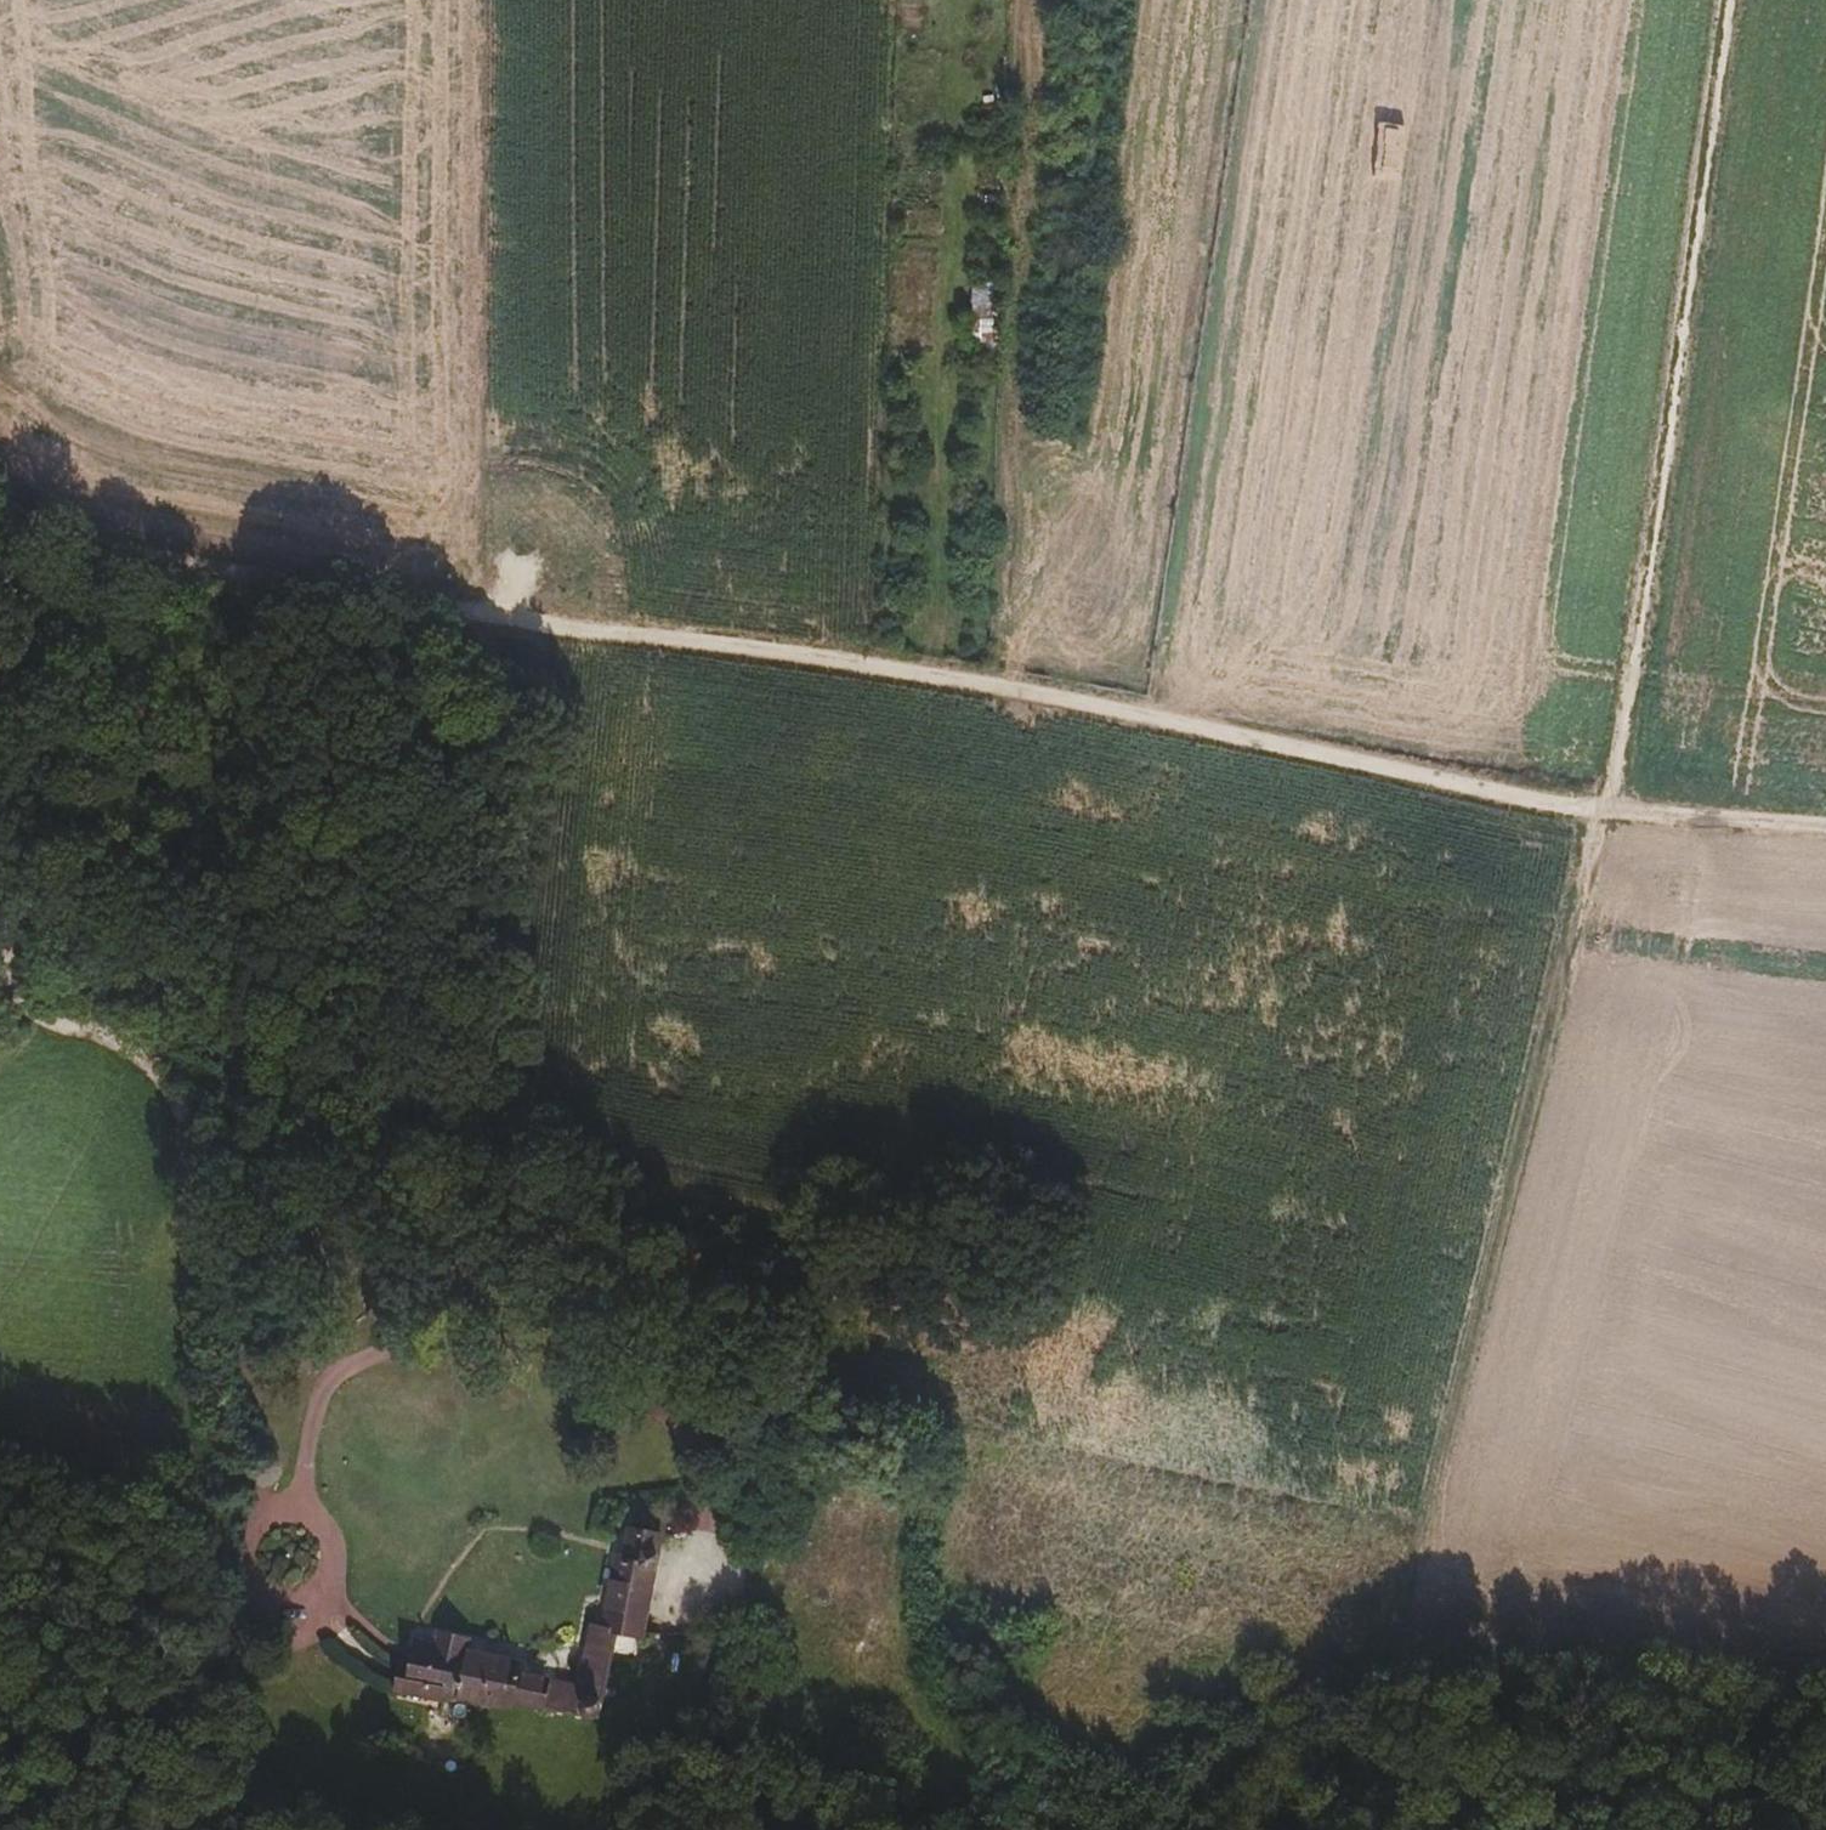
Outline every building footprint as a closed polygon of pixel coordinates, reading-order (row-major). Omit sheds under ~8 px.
[(585,1729),(604,1643),(627,1647),(649,1544),(615,1537),(609,1566),(600,1565),(584,1634),(573,1632),(560,1691),(497,1677),(499,1666),(446,1654),(448,1640),(418,1633),(415,1648),(400,1644),(393,1672),(383,1669),(376,1696),(413,1704),(414,1699),(496,1718),(497,1712),(585,1729)]
